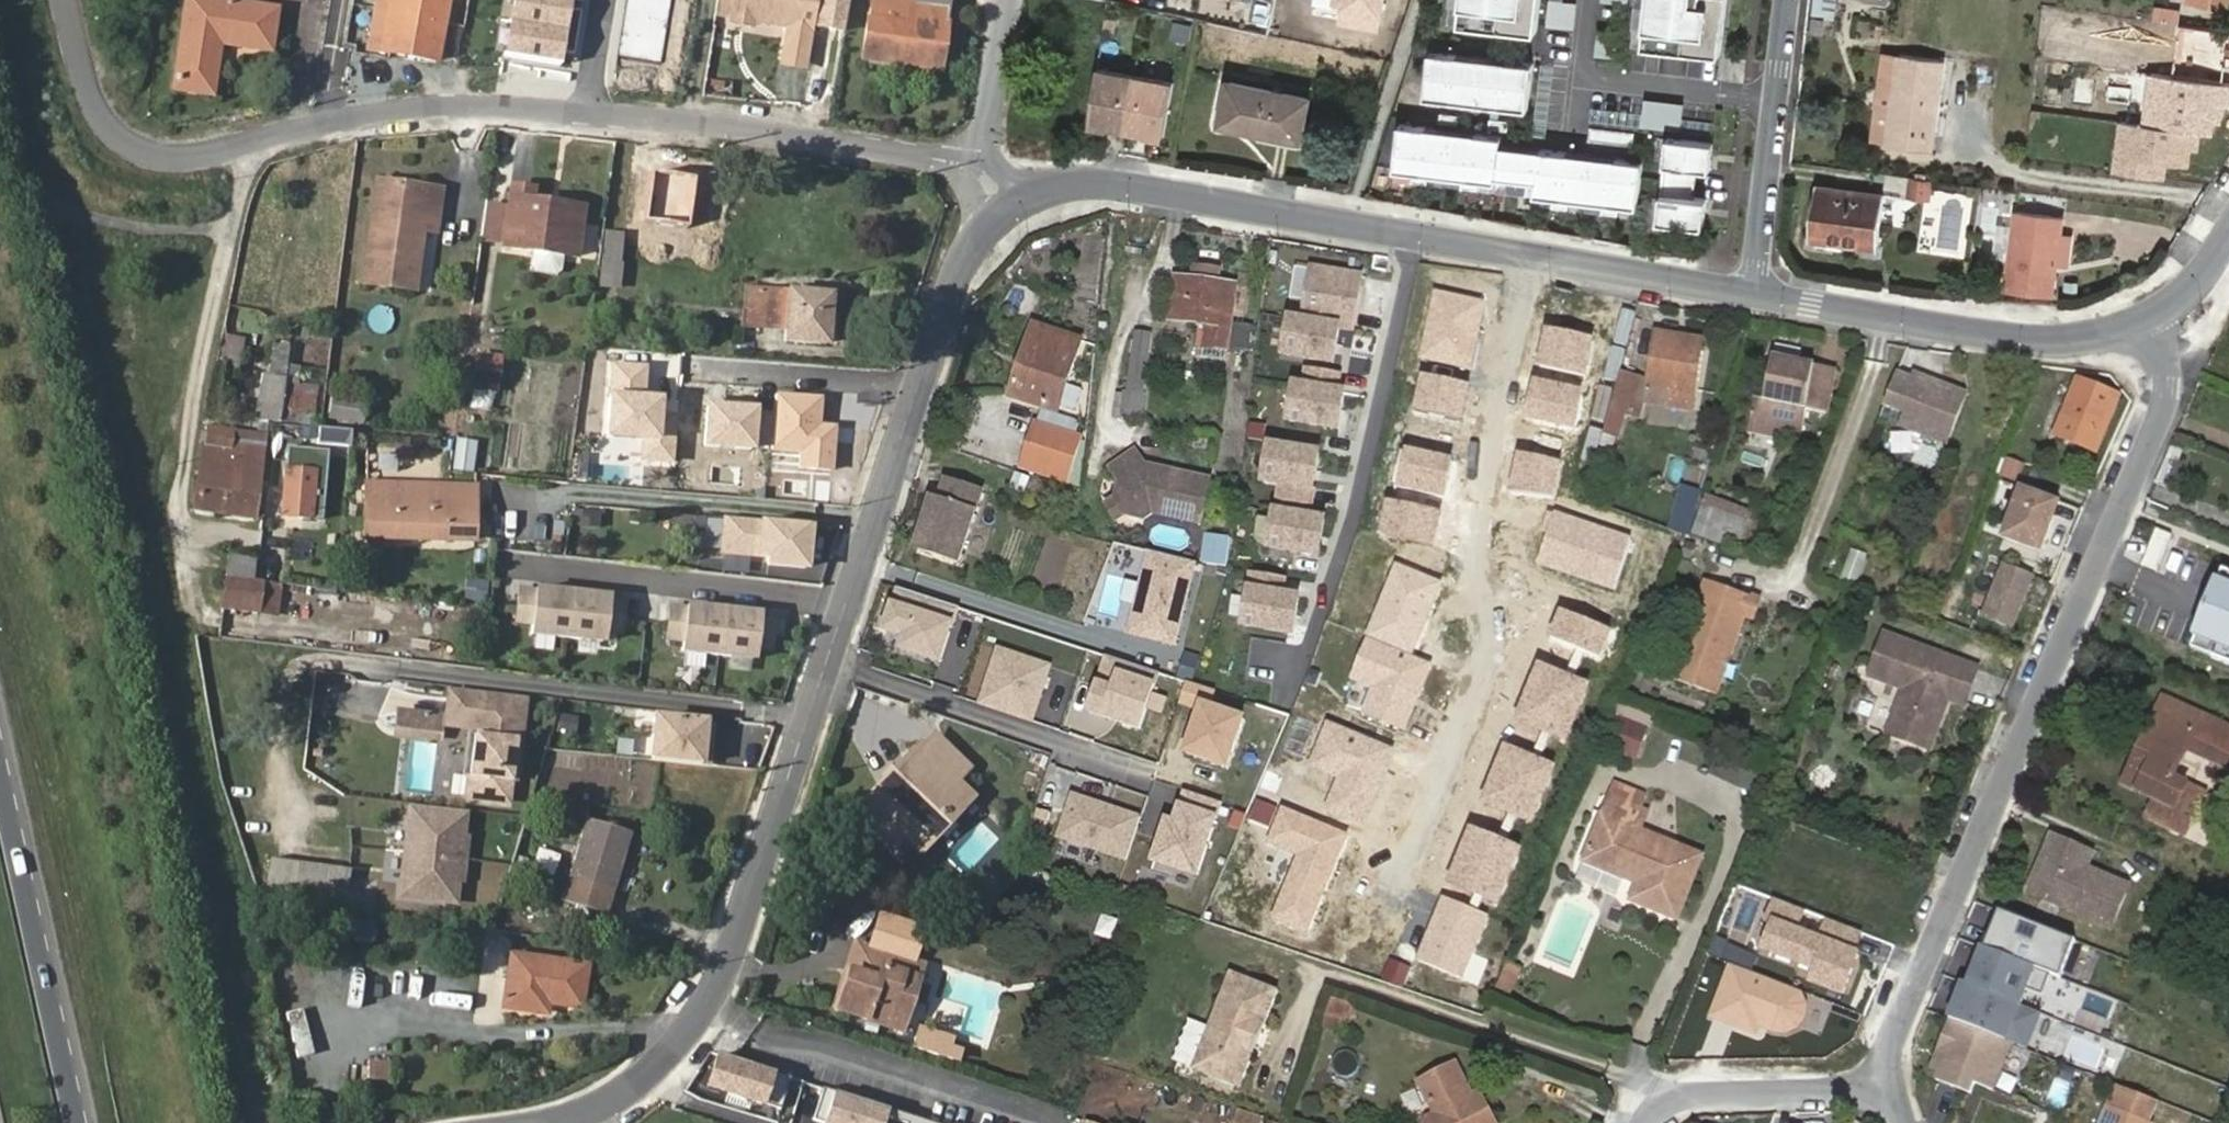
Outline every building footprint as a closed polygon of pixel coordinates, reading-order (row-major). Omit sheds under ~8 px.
[(445,0),(390,0),(383,48),(435,56),(445,0)] [(502,57),(560,66),(571,0),(510,0),(502,57)] [(757,0),(720,0),(717,17),(734,20),(735,13),(750,15),(749,22),(754,22),(757,0)] [(793,0),(757,0),(754,22),(788,28),(793,0)] [(816,0),(793,0),(788,28),(781,67),(804,71),(811,28),(816,0)] [(811,28),(845,33),(850,0),(816,0),(811,28)] [(865,57),(940,67),(949,0),(873,0),(865,57)] [(1332,22),(1382,30),(1387,0),(1336,0),(1332,22)] [(1448,18),(1536,29),(1539,0),(1450,0),(1448,18)] [(1571,28),(1575,2),(1562,0),(1550,0),(1546,25),(1571,28)] [(1632,42),(1719,53),(1726,0),(1638,0),(1632,42)] [(1836,0),(1814,0),(1813,16),(1834,18),(1836,0)] [(2153,4),(2151,20),(2177,23),(2179,8),(2153,4)] [(171,95),(209,101),(217,49),(248,53),(270,56),(275,17),(184,6),(171,95)] [(749,22),(750,15),(735,13),(734,20),(749,22)] [(2042,15),(2038,42),(2071,48),(2075,20),(2042,15)] [(1870,139),(1887,141),(1932,149),(1944,58),(1899,50),(1882,48),(1870,139)] [(1429,49),(1424,93),(1526,106),(1532,62),(1429,49)] [(1124,124),(1136,72),(1098,65),(1087,118),(1124,124)] [(1173,80),(1136,72),(1124,124),(1160,133),(1173,80)] [(2150,74),(2144,122),(2199,129),(2228,133),(2228,122),(2228,83),(2150,74)] [(1228,79),(1220,121),(1301,138),(1311,95),(1228,79)] [(1679,130),(1681,102),(1642,99),(1639,126),(1679,130)] [(2195,165),(2199,129),(2144,122),(2120,119),(2114,172),(2167,179),(2169,162),(2195,165)] [(1632,207),(1638,162),(1496,145),(1497,137),(1396,124),(1390,169),(1492,182),(1492,176),(1532,181),(1530,194),(1632,207)] [(1585,139),(1628,146),(1630,133),(1587,126),(1585,139)] [(1709,141),(1664,136),(1654,220),(1699,225),(1702,199),(1689,197),(1693,168),(1705,169),(1709,141)] [(427,210),(441,213),(445,181),(382,173),(367,275),(416,281),(424,229),(427,210)] [(1931,178),(1909,175),(1906,195),(1928,198),(1931,178)] [(1878,247),(1885,190),(1817,179),(1810,237),(1878,247)] [(531,190),(510,189),(508,212),(505,249),(579,255),(583,206),(530,202),(531,190)] [(505,249),(508,212),(485,209),(480,247),(505,249)] [(2054,261),(2056,235),(2058,217),(2015,209),(2006,288),(2050,292),(2054,261)] [(439,232),(441,213),(427,210),(424,229),(439,232)] [(600,285),(620,288),(627,232),(606,230),(600,285)] [(2071,237),(2056,235),(2054,261),(2068,263),(2071,237)] [(1363,272),(1307,263),(1299,311),(1284,309),(1276,355),(1303,359),(1300,380),(1290,378),(1284,420),(1336,428),(1345,373),(1330,371),(1337,327),(1354,330),(1363,272)] [(1197,344),(1227,349),(1235,283),(1217,280),(1220,270),(1195,266),(1192,276),(1176,274),(1169,318),(1199,323),(1197,344)] [(839,295),(758,287),(755,324),(783,326),(782,337),(827,342),(830,312),(839,314),(839,295)] [(1482,302),(1433,292),(1421,358),(1470,368),(1482,302)] [(1012,395),(1040,403),(1058,409),(1081,339),(1038,325),(1012,395)] [(1676,346),(1678,334),(1656,330),(1648,386),(1670,391),(1668,405),(1692,409),(1702,349),(1676,346)] [(1595,343),(1548,331),(1540,367),(1587,379),(1595,343)] [(1126,389),(1141,390),(1144,334),(1136,332),(1127,382),(1117,382),(1115,392),(1126,392),(1126,389)] [(1144,334),(1141,390),(1144,391),(1153,336),(1144,334)] [(1703,338),(1678,334),(1676,346),(1702,349),(1703,338)] [(235,382),(239,338),(222,337),(218,380),(235,382)] [(286,362),(288,347),(271,345),(268,360),(286,362)] [(1815,362),(1776,355),(1769,401),(1753,398),(1748,430),(1785,436),(1786,427),(1804,430),(1815,362)] [(500,360),(478,359),(476,391),(498,393),(500,360)] [(259,408),(271,408),(312,409),(317,379),(284,373),(286,362),(268,360),(259,408)] [(647,365),(610,363),(605,439),(640,441),(639,464),(671,466),(674,413),(659,412),(660,398),(645,398),(647,365)] [(1622,369),(1612,409),(1632,414),(1642,376),(1622,369)] [(1947,445),(1966,395),(1914,376),(1912,381),(1896,375),(1885,404),(1907,412),(1901,427),(1947,445)] [(1473,389),(1420,378),(1413,414),(1466,425),(1473,389)] [(2121,396),(2076,379),(2064,414),(2107,431),(2121,396)] [(1584,392),(1537,382),(1529,422),(1576,431),(1584,392)] [(366,397),(332,393),(329,418),(363,423),(366,397)] [(770,452),(797,454),(796,467),(832,470),(835,427),(820,426),(823,397),(775,393),(774,413),(756,412),(757,408),(704,403),(700,447),(753,451),(753,447),(770,448),(770,452)] [(234,434),(266,440),(269,420),(271,408),(259,408),(254,408),(252,428),(234,425),(234,434)] [(2098,452),(2107,431),(2064,414),(2056,435),(2098,452)] [(1035,420),(1028,443),(1060,453),(1061,449),(1077,454),(1083,434),(1035,420)] [(256,516),(261,475),(266,440),(234,434),(234,425),(206,421),(192,508),(256,516)] [(314,444),(349,445),(349,429),(314,428),(314,444)] [(477,436),(457,434),(454,462),(474,464),(477,436)] [(1324,447),(1267,438),(1259,481),(1275,484),(1265,545),(1318,554),(1325,514),(1314,512),(1324,447)] [(1075,458),(1060,453),(1028,443),(1021,467),(1037,472),(1068,480),(1075,458)] [(1110,466),(1113,471),(1119,478),(1115,497),(1105,503),(1116,522),(1126,516),(1145,520),(1156,513),(1200,524),(1212,477),(1147,461),(1136,447),(1124,456),(1116,462),(1110,466)] [(1454,461),(1405,450),(1397,488),(1445,499),(1454,461)] [(1564,462),(1517,453),(1510,489),(1557,498),(1564,462)] [(2007,476),(2013,461),(1998,455),(1992,470),(2007,476)] [(315,478),(283,476),(280,515),(312,517),(315,478)] [(959,553),(980,488),(947,477),(941,498),(932,495),(917,539),(959,553)] [(366,479),(362,533),(467,539),(471,537),(473,486),(438,483),(366,479)] [(2037,481),(2033,490),(2049,497),(2053,488),(2037,481)] [(2049,497),(2033,490),(2020,485),(2001,537),(2039,551),(2060,501),(2049,497)] [(1750,509),(1710,495),(1700,523),(1739,538),(1750,509)] [(1443,514),(1387,503),(1381,535),(1437,545),(1443,514)] [(1632,539),(1556,513),(1539,563),(1614,589),(1632,539)] [(728,514),(725,549),(771,553),(771,561),(808,564),(811,521),(728,514)] [(2156,526),(2142,562),(2157,568),(2172,532),(2156,526)] [(959,553),(917,539),(915,544),(957,558),(959,553)] [(1226,543),(1208,539),(1204,558),(1221,562),(1226,543)] [(1838,580),(1855,586),(1866,554),(1849,548),(1838,580)] [(1203,565),(1152,552),(1130,637),(1181,651),(1203,565)] [(226,574),(252,577),(253,555),(229,553),(226,574)] [(1087,561),(1085,581),(1111,584),(1113,563),(1087,561)] [(1444,582),(1398,562),(1366,633),(1413,654),(1444,582)] [(2033,576),(2005,565),(1985,614),(2013,626),(2033,576)] [(2228,617),(2228,568),(2224,566),(2192,648),(2214,656),(2228,617)] [(1287,575),(1245,568),(1235,626),(1293,636),(1300,595),(1284,592),(1287,575)] [(253,609),(258,578),(252,577),(226,574),(224,605),(253,609)] [(484,604),(487,579),(462,577),(460,602),(484,604)] [(1761,602),(1705,579),(1669,676),(1716,694),(1747,614),(1754,618),(1761,602)] [(539,586),(522,584),(519,617),(535,619),(534,629),(605,637),(606,627),(623,629),(627,597),(610,595),(610,592),(539,584),(539,586)] [(690,603),(673,602),(670,634),(686,636),(685,646),(756,654),(757,644),(774,646),(777,613),(761,611),(761,609),(690,601),(690,603)] [(508,636),(511,604),(496,602),(493,635),(508,636)] [(251,628),(253,609),(224,605),(222,625),(251,628)] [(967,627),(901,607),(892,636),(912,642),(909,654),(954,668),(967,627)] [(1613,632),(1563,611),(1551,638),(1601,660),(1613,632)] [(2214,656),(2228,662),(2228,617),(2214,656)] [(1890,634),(1874,675),(1908,688),(1891,733),(1932,749),(1952,699),(1968,705),(1982,669),(1890,634)] [(1432,667),(1370,641),(1353,683),(1371,690),(1362,712),(1405,730),(1432,667)] [(1057,666),(1000,649),(983,704),(1040,721),(1057,666)] [(1169,679),(1108,660),(1090,715),(1151,735),(1169,679)] [(1593,687),(1541,666),(1518,723),(1570,744),(1593,687)] [(478,763),(476,783),(518,787),(525,720),(529,721),(531,696),(456,689),(454,711),(427,709),(426,719),(482,725),(482,731),(478,763)] [(2152,802),(2176,813),(2178,807),(2189,785),(2177,777),(2192,745),(2195,737),(2219,747),(2215,755),(2228,761),(2228,728),(2228,727),(2228,726),(2228,723),(2164,698),(2137,757),(2152,763),(2136,794),(2152,802)] [(1598,748),(1634,761),(1652,714),(1616,700),(1598,748)] [(1256,722),(1208,706),(1191,756),(1239,772),(1256,722)] [(699,755),(703,712),(655,708),(651,751),(699,755)] [(711,713),(703,712),(699,755),(707,756),(711,713)] [(1392,752),(1327,724),(1308,769),(1335,781),(1322,811),(1360,827),(1392,752)] [(478,763),(482,731),(475,731),(471,762),(478,763)] [(2219,747),(2195,737),(2192,745),(2215,755),(2219,747)] [(912,829),(962,780),(974,769),(947,744),(938,752),(930,745),(883,796),(890,803),(878,815),(902,838),(912,829)] [(1559,768),(1506,746),(1481,806),(1534,828),(1559,768)] [(2152,763),(2137,757),(2123,788),(2136,794),(2152,763)] [(977,797),(962,780),(912,829),(931,845),(977,797)] [(1615,783),(1610,797),(1644,812),(1650,797),(1615,783)] [(2198,816),(2208,794),(2189,785),(2178,807),(2198,816)] [(1234,807),(1189,792),(1163,869),(1208,884),(1234,807)] [(1146,820),(1073,796),(1059,840),(1132,864),(1146,820)] [(1644,812),(1610,797),(1583,864),(1624,880),(1637,885),(1630,901),(1677,920),(1703,857),(1642,833),(1650,814),(1644,812)] [(2152,802),(2144,821),(2186,840),(2198,816),(2178,807),(2176,813),(2152,802)] [(1348,837),(1283,809),(1267,845),(1296,858),(1269,920),(1306,935),(1348,837)] [(403,897),(456,902),(465,815),(411,810),(403,897)] [(630,831),(586,818),(560,896),(605,911),(630,831)] [(1523,852),(1471,829),(1447,883),(1499,906),(1523,852)] [(2036,896),(2112,927),(2127,891),(2083,873),(2087,865),(2092,852),(2052,835),(2031,883),(2039,886),(2036,896)] [(536,848),(529,869),(552,876),(558,854),(536,848)] [(333,900),(338,870),(283,861),(278,892),(333,900)] [(1616,901),(1624,880),(1583,864),(1575,884),(1616,901)] [(2131,884),(2087,865),(2083,873),(2127,891),(2131,884)] [(1175,875),(1162,906),(1197,921),(1210,890),(1175,875)] [(2039,886),(2031,883),(2027,892),(2036,896),(2039,886)] [(1491,919),(1444,900),(1421,958),(1468,976),(1491,919)] [(1781,902),(1764,939),(1758,955),(1810,974),(1807,984),(1844,1001),(1869,936),(1781,902)] [(2004,911),(1988,948),(2053,975),(2064,979),(2079,942),(2004,911)] [(1110,940),(1117,920),(1099,914),(1092,934),(1110,940)] [(855,945),(847,970),(873,978),(881,953),(855,945)] [(1988,948),(1984,947),(1979,958),(1974,956),(1964,982),(2023,1006),(2030,990),(2045,996),(2053,975),(1988,948)] [(566,985),(577,989),(583,968),(506,951),(501,972),(566,985)] [(873,978),(847,970),(834,1008),(899,1029),(917,981),(904,976),(909,962),(881,953),(873,978)] [(904,976),(917,981),(922,966),(909,962),(904,976)] [(1730,963),(1709,1014),(1765,1035),(1798,1028),(1811,1010),(1806,992),(1730,963)] [(1501,994),(1512,969),(1499,964),(1488,989),(1501,994)] [(1210,1006),(1259,1023),(1272,983),(1224,966),(1210,1006)] [(572,1008),(577,989),(566,985),(501,972),(494,1003),(528,1010),(531,1000),(543,1002),(572,1008)] [(2023,1006),(1964,982),(1950,1017),(1951,1018),(2014,1043),(2029,1049),(2043,1014),(2023,1006)] [(427,992),(425,1005),(457,1009),(459,997),(427,992)] [(1324,997),(1316,1023),(1345,1034),(1355,1008),(1324,997)] [(531,1000),(528,1010),(541,1012),(543,1002),(531,1000)] [(1258,1023),(1259,1023),(1210,1006),(1198,1038),(1247,1054),(1248,1053),(1241,1051),(1252,1021),(1258,1023)] [(2014,1043),(1951,1018),(1932,1066),(1942,1069),(1938,1078),(1973,1092),(1977,1082),(1995,1090),(2014,1043)] [(1248,1053),(1258,1023),(1252,1021),(1241,1051),(1248,1053)] [(1247,1054),(1198,1038),(1190,1060),(1239,1078),(1247,1054)] [(1478,1092),(1470,1096),(1453,1062),(1419,1079),(1435,1113),(1422,1119),(1421,1122),(1479,1122),(1490,1118),(1478,1092)] [(391,1066),(370,1066),(369,1077),(389,1078),(391,1066)] [(2054,1075),(2043,1105),(2066,1113),(2077,1083),(2054,1075)] [(2124,1088),(2112,1116),(2130,1122),(2164,1122),(2171,1108),(2124,1088)] [(812,1120),(822,1122),(883,1122),(884,1119),(897,1122),(925,1122),(822,1089),(812,1120)]
